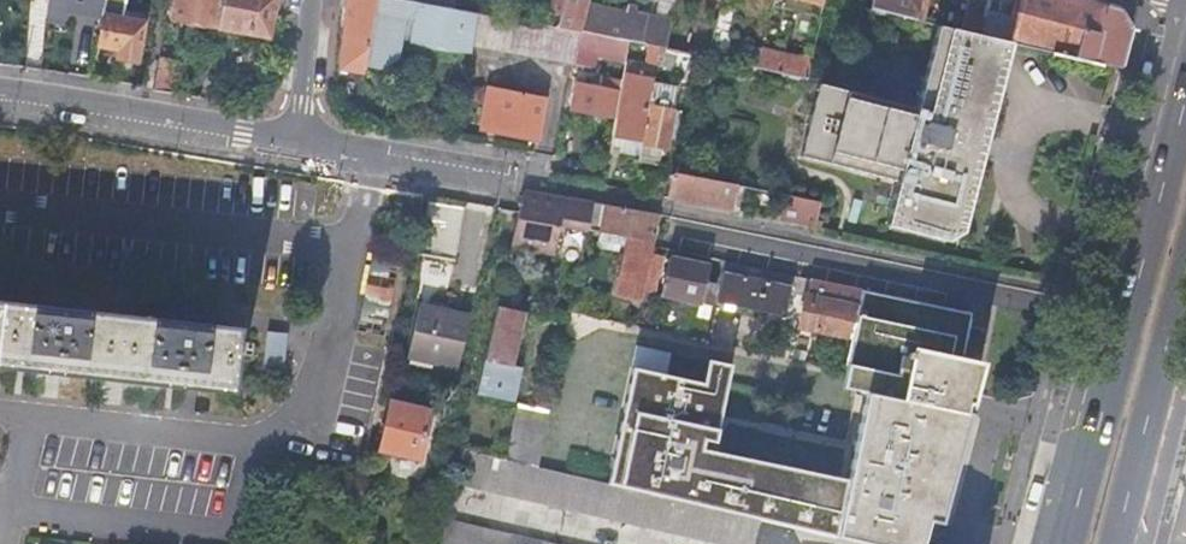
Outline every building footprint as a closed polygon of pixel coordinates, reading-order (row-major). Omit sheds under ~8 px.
[(48,20),(75,21),(76,0),(49,0),(48,20)] [(223,0),(175,0),(171,19),(194,23),(217,28),(223,0)] [(217,28),(219,28),(268,38),(272,17),(275,0),(223,0),(217,28)] [(376,0),(347,0),(344,29),(340,68),(364,72),(365,68),(376,0)] [(417,4),(397,0),(376,0),(365,68),(372,70),(380,71),(397,62),(401,38),(410,39),(417,4)] [(545,12),(558,17),(556,29),(579,34),(584,18),(587,5),(588,0),(548,0),(545,12)] [(822,5),(823,0),(793,0),(792,4),(820,11),(822,5)] [(913,21),(918,0),(874,0),(872,10),(913,21)] [(913,21),(923,23),(929,0),(918,0),(913,21)] [(965,2),(962,13),(979,17),(984,0),(966,0),(965,2)] [(1121,69),(1130,33),(1122,19),(1115,8),(1086,0),(1015,0),(1013,6),(1009,21),(1004,42),(1012,43),(1121,69)] [(468,53),(475,14),(422,5),(417,4),(410,39),(410,42),(439,47),(468,53)] [(625,13),(587,5),(584,18),(579,34),(617,40),(625,13)] [(627,6),(625,13),(617,40),(627,42),(639,44),(657,48),(664,49),(664,47),(670,22),(633,14),(634,8),(627,6)] [(126,60),(136,62),(144,21),(102,13),(97,46),(117,50),(115,58),(126,60)] [(541,26),(493,18),(478,15),(472,46),(574,65),(576,54),(579,34),(556,29),(541,26)] [(895,183),(887,216),(962,231),(979,164),(976,163),(983,136),(982,131),(1012,43),(1004,42),(986,37),(958,31),(935,26),(915,105),(914,109),(818,86),(804,140),(799,159),(895,183)] [(579,34),(576,54),(623,62),(627,42),(617,40),(579,34)] [(754,69),(806,80),(813,44),(805,42),(802,58),(759,49),(755,65),(754,69)] [(657,48),(639,44),(636,62),(654,65),(654,64),(657,48)] [(755,65),(759,49),(738,45),(735,60),(755,65)] [(664,49),(657,48),(654,64),(672,67),(672,68),(686,71),(689,54),(664,49)] [(159,57),(153,90),(171,93),(177,61),(159,57)] [(647,105),(653,72),(639,70),(626,67),(614,136),(641,141),(647,105)] [(620,82),(598,78),(597,88),(575,84),(570,111),(591,115),(613,118),(620,82)] [(653,84),(649,106),(671,110),(675,88),(653,84)] [(502,99),(488,97),(481,129),(509,134),(536,140),(544,100),(503,92),(502,99)] [(649,106),(647,105),(641,141),(641,143),(654,146),(656,146),(657,146),(664,147),(666,148),(667,145),(673,112),(673,110),(671,110),(649,106)] [(678,113),(673,112),(667,145),(672,146),(678,115),(678,113)] [(744,140),(747,129),(729,124),(726,135),(744,140)] [(641,141),(614,136),(611,152),(638,156),(641,143),(641,141)] [(654,146),(641,143),(638,156),(638,159),(648,161),(654,146)] [(664,147),(657,146),(653,158),(657,160),(662,155),(664,147)] [(657,165),(647,183),(658,193),(668,171),(657,165)] [(673,172),(668,198),(730,210),(733,197),(735,185),(673,172)] [(524,190),(519,212),(511,246),(555,254),(560,225),(586,229),(592,202),(565,197),(538,192),(525,190),(524,190)] [(820,202),(796,197),(791,222),(814,227),(820,202)] [(660,214),(592,202),(586,229),(600,232),(597,243),(601,248),(620,251),(622,245),(628,247),(619,294),(643,299),(645,292),(652,254),(654,247),(660,214)] [(429,203),(417,253),(455,260),(464,209),(446,206),(429,203)] [(962,232),(887,216),(885,226),(945,242),(962,232)] [(662,256),(652,254),(645,292),(655,294),(662,256)] [(719,267),(709,265),(669,257),(661,296),(700,304),(702,304),(702,301),(713,303),(719,267)] [(718,302),(785,316),(789,294),(791,285),(724,271),(718,302)] [(799,327),(851,337),(861,290),(840,285),(798,277),(793,276),(791,285),(789,294),(805,297),(799,327)] [(861,290),(851,337),(843,379),(837,407),(828,448),(680,416),(688,375),(663,370),(636,364),(616,454),(609,483),(807,531),(859,543),(949,543),(980,432),(968,428),(974,407),(976,396),(992,317),(861,290)] [(0,300),(0,366),(78,374),(166,384),(233,390),(237,350),(245,351),(247,339),(239,338),(240,325),(0,300)] [(713,303),(702,301),(702,304),(700,304),(698,315),(710,317),(713,303)] [(469,315),(419,304),(408,353),(411,354),(410,360),(432,365),(433,358),(458,364),(469,315)] [(497,307),(477,394),(511,402),(513,393),(515,393),(520,369),(518,368),(519,367),(512,365),(524,312),(497,307)] [(270,328),(268,367),(288,368),(290,329),(270,328)] [(568,346),(590,348),(591,338),(569,337),(568,346)] [(599,393),(626,399),(631,369),(636,344),(609,340),(605,362),(599,393)] [(636,344),(631,369),(636,364),(663,370),(667,351),(636,344)] [(391,401),(380,450),(421,459),(432,410),(391,401)] [(518,403),(507,459),(538,467),(544,437),(549,411),(518,403)] [(807,531),(609,483),(538,467),(507,459),(464,450),(442,543),(804,543),(807,531)]
